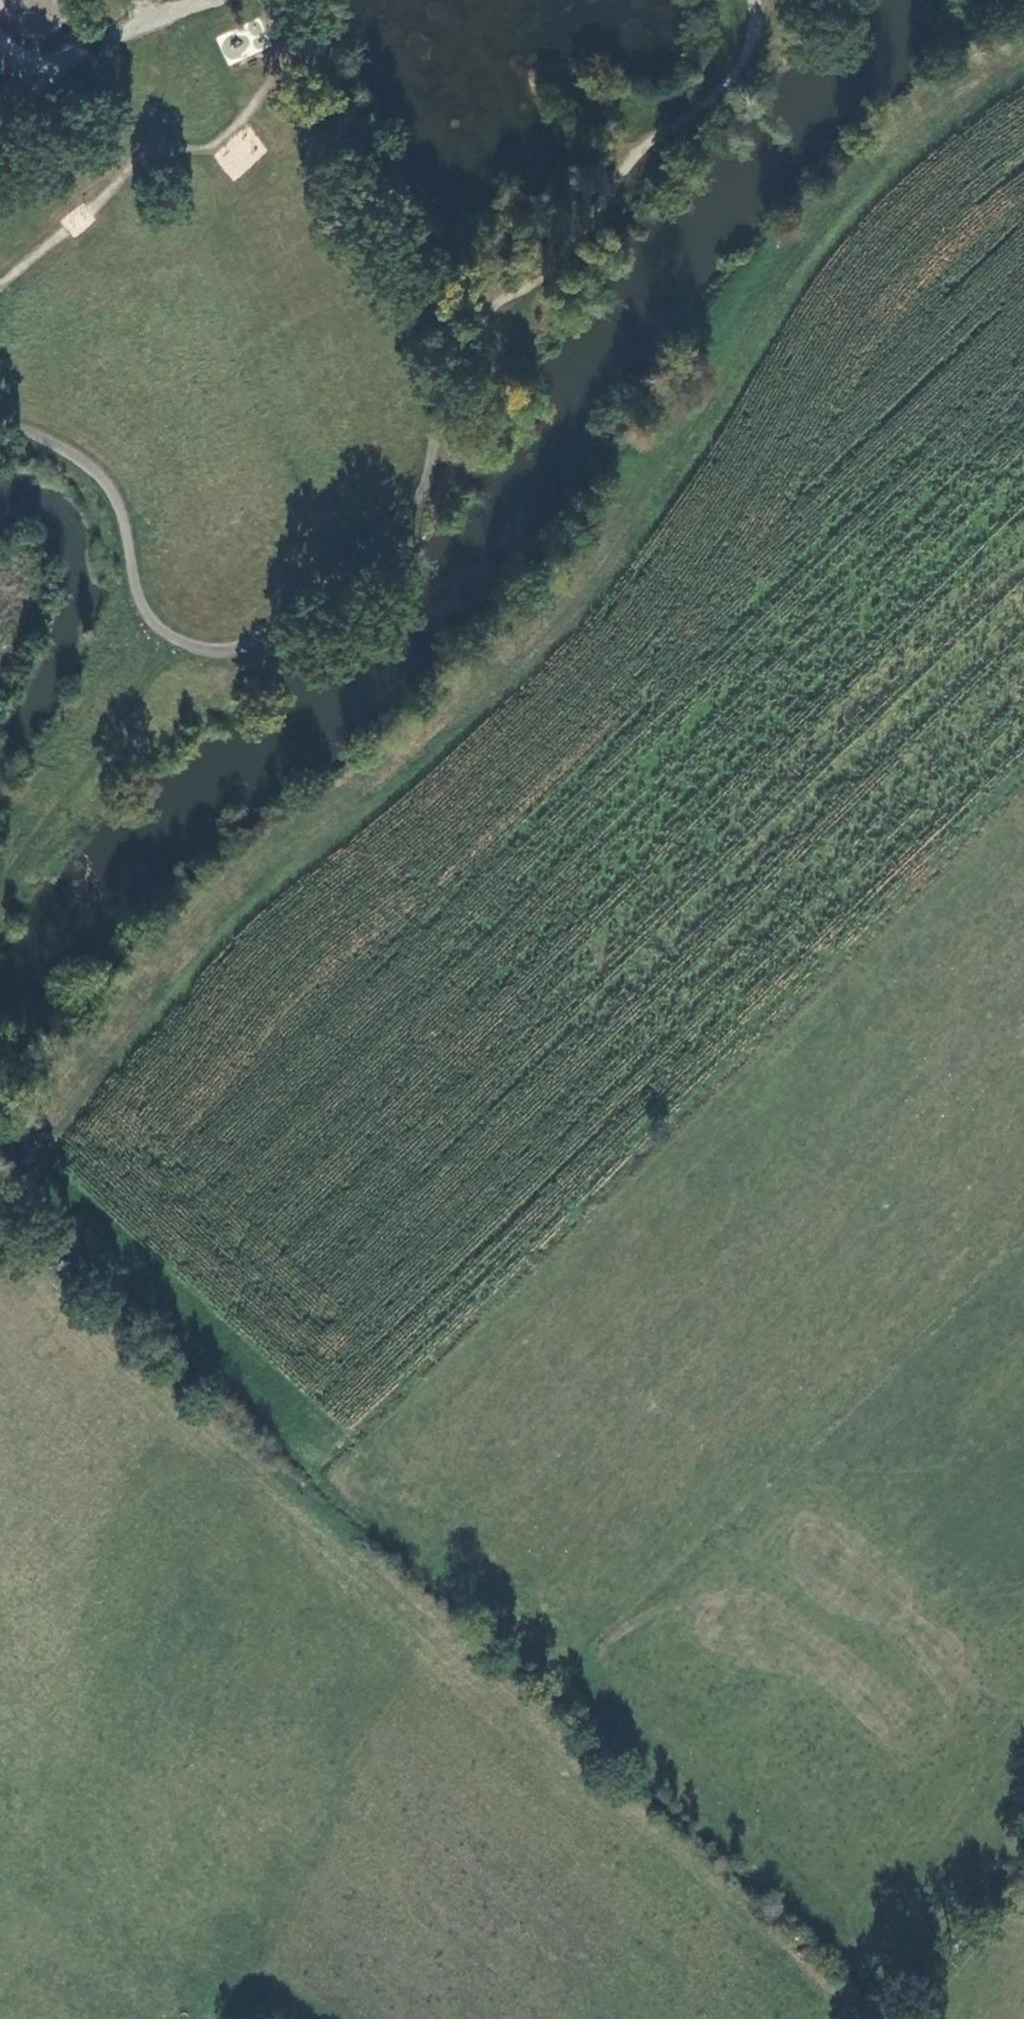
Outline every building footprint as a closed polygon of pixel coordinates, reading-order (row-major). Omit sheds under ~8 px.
[(83,85),(77,77),(55,94),(61,102),(83,85)]
